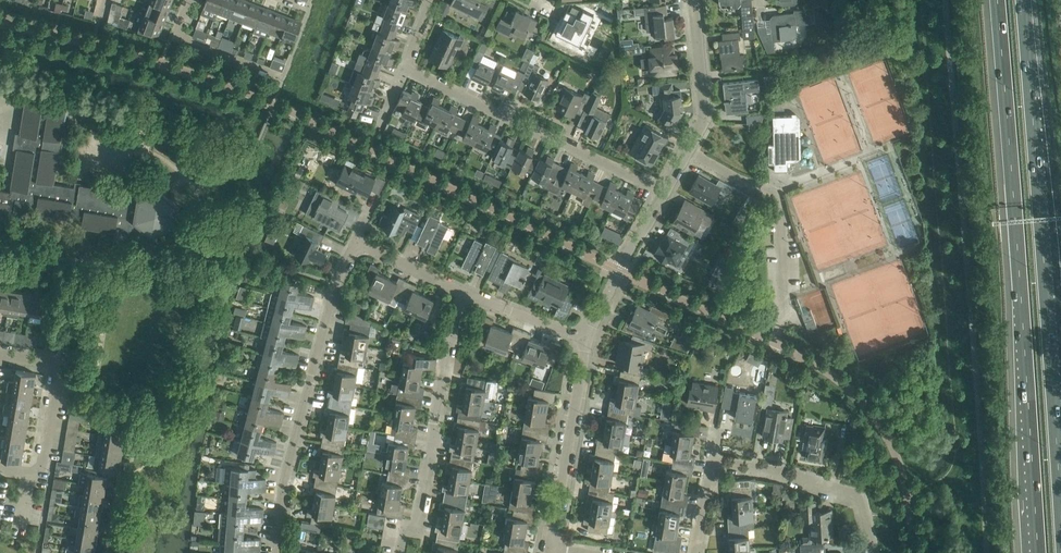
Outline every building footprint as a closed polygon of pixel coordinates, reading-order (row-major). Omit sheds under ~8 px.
[(221,0),(206,0),(204,6),(217,11),(221,0)] [(236,0),(221,0),(217,11),(230,16),(236,0)] [(250,3),(243,0),(236,0),(230,16),(243,20),(250,3)] [(389,3),(407,10),(409,5),(413,6),(416,0),(390,0),(389,3)] [(460,9),(481,19),(485,11),(490,2),(490,1),(489,3),(482,0),(452,0),(450,4),(460,9)] [(495,0),(492,6),(497,8),(500,3),(495,0)] [(753,8),(752,0),(719,0),(719,3),(723,6),(741,4),(744,30),(754,29),(755,29),(753,8)] [(164,21),(168,8),(151,1),(146,14),(164,21)] [(123,11),(115,9),(117,3),(113,2),(111,8),(108,22),(119,26),(123,11)] [(256,25),(263,7),(250,3),(243,20),(256,25)] [(404,16),(407,10),(389,3),(384,16),(378,14),(375,21),(383,24),(397,30),(400,22),(406,24),(409,17),(404,16)] [(666,4),(655,5),(645,6),(646,13),(647,31),(655,30),(656,35),(664,34),(664,37),(675,36),(672,17),(664,18),(664,12),(667,12),(666,4)] [(645,6),(635,7),(636,15),(646,13),(645,6)] [(269,30),(276,12),(263,7),(256,25),(254,31),(267,36),(269,30)] [(441,9),(439,14),(446,17),(448,12),(441,9)] [(501,16),(497,25),(495,28),(511,35),(514,30),(525,36),(528,29),(532,31),(533,30),(537,20),(531,17),(516,9),(514,13),(507,10),(504,17),(501,16)] [(594,14),(593,14),(583,9),(580,16),(567,10),(556,33),(563,36),(564,33),(570,36),(570,37),(579,42),(586,27),(587,28),(594,14)] [(795,11),(795,13),(778,15),(778,18),(773,18),(772,17),(770,18),(772,32),(767,33),(767,26),(758,27),(758,32),(763,41),(768,52),(775,51),(774,40),(793,38),(797,34),(796,24),(812,22),(811,9),(795,11)] [(282,35),(289,17),(276,12),(269,30),(282,35)] [(159,34),(164,21),(146,14),(141,26),(140,26),(138,32),(151,36),(153,31),(159,34)] [(295,40),(302,22),(289,17),(282,35),(295,40)] [(394,38),(397,30),(383,24),(380,32),(378,32),(373,44),(391,51),(393,45),(398,47),(400,40),(394,38)] [(209,32),(196,27),(192,37),(205,42),(209,32)] [(443,29),(430,57),(448,66),(457,46),(460,47),(464,39),(443,29)] [(744,30),(742,30),(743,39),(755,37),(754,29),(744,30)] [(738,39),(740,39),(740,31),(722,33),(723,39),(719,40),(720,53),(721,53),(723,70),(734,69),(743,68),(742,55),(740,55),(738,39)] [(222,37),(218,46),(227,50),(231,40),(222,37)] [(389,56),(391,51),(373,44),(371,50),(367,48),(364,50),(362,53),(360,52),(356,61),(365,65),(365,64),(379,70),(382,62),(391,65),(393,58),(389,56)] [(678,65),(676,54),(676,53),(674,53),(673,46),(651,48),(651,56),(641,57),(643,69),(653,68),(653,75),(676,73),(675,65),(678,65)] [(529,63),(534,53),(535,51),(527,47),(521,59),(529,63)] [(486,84),(491,74),(494,68),(481,61),(484,54),(476,49),(469,63),(475,66),(476,64),(478,65),(472,77),(486,84)] [(244,56),(251,59),(254,53),(246,50),(244,56)] [(539,99),(544,89),(548,80),(535,74),(539,66),(534,63),(539,55),(534,53),(529,63),(526,69),(525,73),(523,76),(530,79),(524,91),(539,99)] [(285,63),(279,60),(273,58),(270,66),(282,71),(285,63)] [(376,77),(379,70),(365,64),(365,65),(356,61),(353,69),(349,81),(353,83),(371,90),(373,84),(378,86),(381,79),(376,77)] [(497,77),(492,87),(507,94),(513,82),(519,85),(523,76),(525,73),(518,70),(514,77),(500,70),(497,77)] [(622,82),(621,71),(611,71),(611,78),(615,82),(622,82)] [(758,79),(734,82),(723,83),(725,100),(724,100),(724,102),(727,102),(728,113),(747,111),(745,100),(744,92),(760,90),(758,79)] [(369,95),(371,90),(353,83),(349,96),(351,96),(348,104),(349,105),(346,113),(354,116),(357,117),(360,109),(362,110),(365,102),(371,104),(374,97),(369,95)] [(661,92),(660,83),(652,84),(653,94),(660,93),(660,92),(661,92)] [(582,114),(591,95),(585,92),(583,96),(564,86),(562,89),(560,94),(559,96),(555,106),(574,115),(576,112),(582,114)] [(680,89),(663,91),(664,97),(661,97),(662,105),(665,105),(665,107),(660,116),(675,125),(683,111),(680,110),(680,103),(682,102),(680,89)] [(415,117),(422,103),(423,102),(417,99),(419,94),(412,91),(409,97),(401,94),(395,107),(403,111),(402,113),(414,119),(415,117)] [(599,138),(603,128),(610,113),(596,107),(602,96),(592,91),(591,95),(582,114),(590,118),(584,131),(599,138)] [(330,96),(323,94),(321,101),(327,104),(330,96)] [(435,124),(444,107),(438,104),(440,100),(434,97),(429,107),(422,103),(415,117),(417,119),(415,123),(426,128),(430,121),(435,124)] [(12,198),(9,211),(10,211),(28,215),(29,209),(36,210),(36,212),(37,212),(70,218),(70,215),(83,218),(82,226),(115,232),(117,215),(125,216),(128,197),(115,195),(116,190),(79,184),(79,188),(54,183),(59,150),(61,141),(64,118),(66,107),(25,100),(20,132),(16,132),(14,143),(22,144),(21,149),(18,148),(10,192),(14,192),(13,198),(12,198)] [(449,109),(444,107),(435,124),(447,130),(448,128),(456,131),(462,118),(455,115),(458,108),(451,105),(449,109)] [(746,115),(747,123),(749,123),(756,124),(762,124),(763,113),(755,114),(746,115)] [(475,143),(483,126),(478,123),(480,119),(473,115),(470,122),(462,118),(456,131),(464,135),(463,137),(475,143)] [(798,131),(798,120),(798,119),(794,115),(793,115),(773,116),(773,143),(768,144),(769,164),(774,163),(774,170),(788,170),(788,156),(794,156),(793,145),(798,144),(797,131),(798,131)] [(488,128),(483,126),(475,143),(486,148),(485,150),(493,154),(500,139),(502,136),(494,132),(497,127),(491,124),(488,128)] [(630,152),(638,156),(653,165),(668,137),(645,124),(630,152)] [(399,129),(396,135),(403,139),(406,133),(399,129)] [(506,141),(500,139),(493,154),(492,156),(504,162),(504,164),(511,167),(512,165),(519,150),(512,147),(515,140),(508,137),(506,141)] [(520,148),(519,150),(512,165),(524,171),(525,169),(532,173),(539,160),(531,156),(535,150),(528,146),(526,151),(520,148)] [(438,147),(435,154),(442,157),(445,151),(438,147)] [(549,189),(561,164),(554,161),(554,159),(547,156),(545,160),(540,158),(539,160),(532,173),(531,175),(544,181),(542,184),(543,186),(549,189)] [(573,190),(581,172),(576,170),(578,166),(571,162),(569,168),(561,164),(549,189),(555,192),(558,191),(561,184),(573,190)] [(345,163),(335,183),(356,193),(357,189),(368,194),(370,189),(379,194),(385,180),(377,176),(375,178),(345,163)] [(477,168),(475,174),(482,177),(485,171),(477,168)] [(589,206),(594,197),(600,184),(592,180),(595,174),(589,171),(587,175),(581,172),(573,190),(585,195),(581,203),(589,206)] [(293,175),(289,182),(294,184),(297,177),(293,175)] [(690,192),(699,197),(711,204),(718,190),(728,196),(734,186),(719,178),(716,184),(699,175),(690,192)] [(494,177),(491,183),(499,186),(502,180),(494,177)] [(612,208),(620,191),(615,189),(617,184),(611,181),(607,188),(600,184),(594,197),(601,201),(600,203),(612,208)] [(641,199),(633,195),(635,193),(628,189),(626,194),(620,191),(612,208),(624,214),(623,216),(631,220),(638,207),(641,199)] [(10,211),(9,211),(12,198),(13,198),(14,192),(10,192),(0,190),(0,215),(9,216),(10,211)] [(140,247),(151,235),(173,228),(177,204),(158,190),(136,198),(129,196),(128,197),(125,216),(117,215),(115,232),(113,245),(122,246),(122,244),(140,247)] [(339,200),(329,195),(325,193),(313,217),(339,229),(347,211),(336,206),(339,200)] [(413,232),(422,214),(405,207),(403,210),(391,205),(386,215),(383,214),(379,223),(382,224),(381,227),(398,234),(398,232),(404,235),(406,229),(413,232)] [(713,215),(709,213),(699,207),(696,213),(682,205),(673,221),(701,237),(707,225),(713,215)] [(435,253),(449,225),(439,221),(440,218),(430,213),(417,240),(429,246),(427,249),(435,253)] [(736,215),(732,223),(742,229),(745,220),(736,215)] [(283,221),(274,218),(265,239),(274,243),(283,221)] [(324,234),(315,229),(304,224),(299,233),(305,235),(295,255),(308,261),(310,257),(322,263),(327,254),(315,248),(318,242),(320,243),(324,234)] [(695,239),(675,228),(675,229),(678,231),(674,238),(668,234),(665,239),(663,238),(655,254),(670,263),(671,261),(676,264),(686,247),(689,249),(695,239)] [(616,232),(612,240),(620,244),(625,236),(616,232)] [(471,267),(483,272),(497,245),(486,240),(485,243),(475,238),(462,266),(470,270),(471,267)] [(488,277),(501,283),(503,278),(519,285),(520,285),(521,284),(523,280),(524,281),(526,278),(525,277),(529,267),(514,260),(515,258),(501,251),(488,277)] [(535,262),(542,265),(547,255),(541,251),(535,262)] [(379,295),(388,277),(378,272),(380,267),(371,263),(362,281),(370,285),(368,290),(379,295)] [(252,265),(250,273),(267,277),(268,270),(252,265)] [(554,278),(545,274),(545,275),(539,272),(528,296),(537,301),(540,296),(559,305),(567,289),(552,281),(554,278)] [(399,299),(408,281),(399,276),(396,281),(388,277),(379,295),(397,304),(399,299)] [(277,277),(273,292),(279,294),(313,303),(314,296),(301,293),(303,284),(277,277)] [(415,312),(424,294),(414,290),(417,285),(408,281),(399,299),(407,303),(405,307),(415,312)] [(249,287),(241,285),(237,297),(245,300),(249,287)] [(12,290),(1,288),(0,294),(0,308),(4,309),(3,314),(8,315),(9,309),(12,290)] [(19,311),(23,291),(12,290),(9,309),(8,315),(18,316),(19,311)] [(30,313),(34,293),(23,291),(19,311),(30,313)] [(311,309),(313,303),(279,294),(273,292),(272,292),(268,307),(291,313),(294,305),(311,309)] [(51,296),(34,293),(30,313),(42,315),(41,321),(47,321),(51,296)] [(436,317),(445,298),(435,294),(433,299),(424,294),(415,312),(425,318),(428,313),(436,317)] [(622,329),(633,333),(643,336),(646,330),(651,333),(659,315),(650,311),(638,305),(634,312),(636,313),(631,322),(627,320),(622,329)] [(653,305),(650,311),(659,315),(666,318),(669,313),(653,305)] [(235,306),(233,313),(245,317),(247,309),(235,306)] [(559,306),(554,316),(564,320),(569,310),(559,306)] [(289,321),(291,313),(268,307),(264,321),(267,322),(271,323),(305,332),(307,325),(289,321)] [(810,309),(802,312),(805,320),(814,317),(810,309)] [(367,346),(371,326),(372,321),(353,312),(352,316),(347,315),(345,322),(351,323),(350,328),(345,327),(343,334),(349,335),(347,343),(367,346)] [(495,347),(502,328),(492,324),(494,319),(484,316),(477,335),(486,338),(484,343),(495,347)] [(304,338),(305,332),(271,323),(267,322),(265,324),(262,334),(263,337),(264,337),(284,342),(286,334),(304,338)] [(512,332),(502,328),(495,347),(506,351),(508,346),(516,349),(523,330),(514,327),(512,332)] [(14,343),(16,332),(5,330),(3,341),(14,343)] [(532,333),(523,330),(516,349),(524,352),(522,357),(533,361),(540,342),(530,338),(532,333)] [(411,331),(407,334),(411,339),(415,336),(411,331)] [(25,345),(27,334),(16,332),(14,343),(25,345)] [(38,336),(33,335),(27,334),(25,345),(36,347),(38,336)] [(653,342),(642,339),(632,335),(631,341),(621,339),(619,347),(622,348),(620,362),(617,362),(625,364),(624,370),(641,373),(648,375),(649,368),(641,367),(644,347),(652,349),(653,342)] [(282,350),(284,342),(264,337),(260,351),(298,361),(299,354),(282,350)] [(550,346),(540,342),(533,361),(544,365),(546,360),(554,363),(561,344),(552,341),(550,346)] [(367,346),(347,343),(346,351),(341,350),(340,356),(345,357),(344,362),(339,361),(338,363),(365,367),(364,367),(367,346)] [(298,361),(260,351),(259,351),(255,365),(260,366),(260,367),(276,371),(279,363),(296,367),(298,361)] [(428,367),(430,357),(410,353),(408,362),(403,361),(401,373),(421,377),(423,366),(428,367)] [(362,382),(365,367),(338,363),(338,367),(332,366),(331,373),(337,373),(335,382),(355,385),(360,386),(361,382),(362,382)] [(274,379),(276,371),(260,367),(256,381),(290,390),(292,383),(274,379)] [(34,384),(36,373),(16,370),(15,381),(34,384)] [(637,393),(641,373),(624,370),(621,370),(620,376),(614,375),(613,381),(619,382),(617,390),(637,393)] [(419,387),(421,377),(401,373),(399,385),(404,385),(403,394),(423,397),(425,388),(419,387)] [(494,381),(488,380),(468,376),(467,382),(461,381),(460,387),(466,388),(465,396),(484,399),(485,396),(490,397),(491,397),(494,381)] [(34,384),(15,381),(9,380),(7,391),(13,392),(33,395),(34,384)] [(539,380),(536,386),(543,389),(545,382),(539,380)] [(691,386),(689,392),(688,403),(698,405),(698,404),(706,405),(705,409),(714,410),(718,385),(693,380),(692,387),(691,386)] [(288,396),(290,390),(256,381),(253,396),(269,400),(271,392),(288,396)] [(355,385),(335,382),(334,390),(328,389),(327,395),(333,396),(332,401),(329,401),(329,402),(332,402),(351,406),(355,385)] [(752,421),(754,410),(757,395),(733,391),(734,387),(725,385),(722,406),(730,408),(731,406),(737,407),(735,418),(752,421)] [(556,391),(545,389),(535,388),(534,398),(528,397),(527,407),(547,411),(548,401),(554,402),(556,391)] [(634,413),(637,393),(617,390),(616,398),(610,397),(609,404),(615,405),(614,410),(609,409),(608,409),(634,413)] [(31,406),(33,395),(13,392),(7,391),(6,402),(31,406)] [(421,407),(423,397),(403,394),(397,393),(394,413),(414,416),(416,406),(421,407)] [(267,408),(269,400),(253,396),(249,395),(245,410),(283,419),(284,413),(267,408)] [(484,399),(465,396),(463,405),(457,404),(456,410),(462,411),(461,416),(481,420),(484,399)] [(29,417),(31,406),(6,402),(4,413),(29,417)] [(348,425),(351,406),(332,402),(331,408),(325,407),(324,413),(330,414),(328,422),(348,425)] [(545,421),(547,411),(527,407),(525,418),(523,427),(549,432),(550,422),(545,421)] [(787,410),(768,407),(763,436),(772,437),(773,434),(789,437),(793,417),(786,416),(787,410)] [(634,414),(634,413),(608,409),(607,415),(602,414),(601,420),(606,421),(605,429),(625,433),(628,413),(634,414)] [(281,426),(283,419),(245,410),(242,424),(245,425),(261,429),(264,421),(281,426)] [(414,416),(394,413),(387,412),(386,416),(393,417),(392,424),(397,425),(396,433),(391,432),(391,433),(416,438),(418,428),(412,427),(414,416)] [(27,428),(29,417),(4,413),(4,414),(9,414),(7,425),(27,428)] [(459,428),(457,436),(477,439),(481,420),(461,416),(458,415),(458,417),(461,417),(460,422),(454,421),(453,427),(459,428)] [(701,425),(690,423),(681,421),(680,430),(674,429),(673,437),(669,436),(668,440),(672,441),(692,444),(693,434),(699,435),(701,425)] [(348,425),(328,422),(327,430),(321,429),(320,435),(326,436),(325,441),(322,441),(344,445),(348,425)] [(107,423),(105,434),(125,437),(127,426),(107,423)] [(825,429),(825,427),(805,423),(802,439),(811,441),(808,458),(815,459),(815,460),(823,462),(826,440),(822,440),(824,429),(825,429)] [(25,439),(27,428),(7,425),(5,436),(25,439)] [(259,437),(261,429),(245,425),(241,439),(275,448),(277,442),(259,437)] [(547,442),(549,432),(523,427),(522,436),(520,447),(540,450),(541,441),(547,442)] [(625,433),(605,429),(604,437),(598,436),(597,443),(603,444),(602,449),(596,448),(621,452),(625,433)] [(123,448),(125,437),(105,434),(99,433),(97,444),(123,448)] [(414,447),(416,438),(391,433),(389,441),(387,453),(407,456),(409,446),(414,447)] [(5,436),(0,435),(0,446),(4,447),(23,450),(25,439),(5,436)] [(477,439),(457,436),(456,444),(450,444),(449,450),(455,451),(454,456),(474,459),(477,439)] [(273,455),(275,448),(241,439),(238,454),(254,458),(256,450),(273,455)] [(341,465),(344,445),(322,441),(322,442),(325,442),(324,447),(318,446),(317,453),(323,454),(321,462),(341,465)] [(690,455),(692,444),(672,441),(670,452),(675,453),(674,462),(694,465),(695,456),(690,455)] [(491,442),(490,449),(497,450),(499,443),(491,442)] [(121,459),(123,448),(97,444),(95,455),(121,459)] [(21,462),(23,450),(4,447),(2,458),(21,462)] [(538,461),(540,450),(520,447),(518,458),(523,459),(522,468),(542,471),(543,462),(538,461)] [(621,453),(621,452),(596,448),(595,454),(590,453),(589,459),(594,460),(593,468),(618,472),(619,470),(613,469),(616,452),(621,453)] [(405,467),(407,456),(387,453),(387,457),(385,464),(390,465),(389,474),(409,477),(411,467),(405,467)] [(120,464),(121,459),(95,455),(93,467),(121,471),(123,464),(120,464)] [(474,459),(454,456),(451,455),(451,456),(454,457),(453,462),(447,461),(446,467),(452,468),(450,476),(470,480),(474,459)] [(71,471),(73,463),(62,461),(57,461),(55,474),(59,475),(60,469),(71,471)] [(341,465),(321,462),(320,470),(314,469),(313,475),(319,476),(318,481),(315,481),(338,485),(341,465)] [(692,475),(694,465),(674,462),(673,470),(667,469),(665,481),(685,484),(687,474),(692,475)] [(256,469),(232,467),(225,466),(224,481),(231,482),(266,485),(266,478),(255,478),(256,469)] [(84,472),(81,471),(79,482),(86,483),(106,486),(108,475),(101,474),(102,470),(85,468),(84,472)] [(540,481),(542,471),(522,468),(520,476),(515,475),(513,487),(533,491),(535,480),(540,481)] [(618,472),(593,468),(591,476),(586,475),(585,482),(590,483),(589,488),(614,492),(615,492),(610,491),(612,475),(617,476),(618,473),(618,472)] [(408,487),(409,477),(389,474),(388,481),(382,480),(380,493),(400,496),(402,486),(408,487)] [(470,480),(450,476),(449,484),(443,484),(442,490),(448,491),(447,496),(444,495),(444,496),(467,499),(470,480)] [(67,480),(54,478),(54,482),(53,486),(66,488),(67,480)] [(732,500),(733,508),(753,507),(751,478),(728,480),(729,488),(731,488),(732,493),(726,494),(727,500),(732,500)] [(334,505),(338,485),(315,481),(315,482),(318,482),(317,488),(311,486),(310,493),(316,494),(314,501),(334,505)] [(683,495),(685,484),(665,481),(662,501),(687,505),(689,496),(683,495)] [(265,492),(266,485),(231,482),(230,497),(246,498),(247,490),(265,492)] [(104,498),(106,486),(86,483),(84,494),(104,498)] [(531,501),(533,491),(513,487),(511,498),(510,508),(514,508),(535,512),(536,502),(531,501)] [(612,509),(614,492),(589,488),(589,489),(595,490),(594,495),(588,494),(587,500),(592,501),(591,509),(617,513),(618,510),(612,509)] [(399,502),(400,496),(380,493),(378,504),(383,505),(382,514),(386,514),(386,515),(402,518),(405,503),(399,502)] [(102,508),(104,498),(84,494),(84,495),(81,494),(79,506),(82,506),(82,505),(102,508)] [(463,520),(467,499),(444,496),(444,497),(447,497),(446,502),(440,501),(439,508),(445,509),(443,516),(463,520)] [(246,507),(246,498),(230,497),(228,512),(263,515),(264,508),(246,507)] [(334,505),(314,501),(313,510),(308,509),(306,515),(312,516),(311,522),(331,525),(334,505)] [(685,515),(687,505),(662,501),(658,521),(678,524),(680,514),(685,515)] [(815,502),(802,502),(803,519),(810,519),(811,536),(802,536),(800,538),(801,544),(811,543),(811,537),(833,536),(831,509),(815,510),(815,502)] [(56,512),(57,506),(54,506),(54,504),(50,504),(49,511),(56,512)] [(100,519),(102,508),(82,505),(82,506),(79,506),(77,505),(75,515),(80,516),(100,519)] [(754,527),(753,507),(733,508),(733,516),(728,516),(728,523),(734,522),(734,527),(728,528),(754,527)] [(533,522),(535,512),(514,508),(513,517),(508,516),(506,524),(503,523),(503,527),(526,531),(527,521),(533,522)] [(617,513),(591,509),(590,517),(584,516),(583,522),(588,523),(587,530),(607,533),(611,515),(616,516),(617,514),(617,513)] [(53,513),(55,513),(56,512),(49,511),(47,519),(52,520),(53,513)] [(263,515),(228,512),(221,511),(219,526),(244,528),(245,520),(263,522),(263,515)] [(384,527),(386,515),(386,514),(382,514),(369,511),(367,525),(384,527)] [(98,530),(100,519),(80,516),(78,527),(98,530)] [(463,520),(443,516),(442,525),(436,524),(435,530),(441,531),(440,536),(437,536),(460,539),(463,520)] [(676,535),(678,524),(658,521),(656,532),(662,533),(660,542),(680,546),(682,536),(676,535)] [(243,537),(244,528),(219,526),(218,541),(220,541),(261,545),(261,538),(243,537)] [(97,541),(98,530),(78,527),(78,528),(73,527),(72,531),(78,532),(77,538),(97,541)] [(524,541),(526,531),(503,527),(502,532),(505,532),(504,539),(509,539),(508,548),(528,551),(529,542),(524,541)] [(754,527),(728,528),(729,534),(723,534),(724,541),(729,540),(730,548),(750,547),(749,528),(754,527)] [(460,539),(437,536),(437,537),(440,537),(439,542),(433,541),(432,548),(438,548),(437,552),(457,552),(460,539)] [(95,552),(97,541),(77,538),(75,545),(70,544),(69,548),(95,552)] [(261,545),(220,541),(219,552),(242,552),(242,550),(260,552),(261,545)] [(814,543),(811,543),(801,544),(801,552),(826,552),(825,543),(814,543)]
